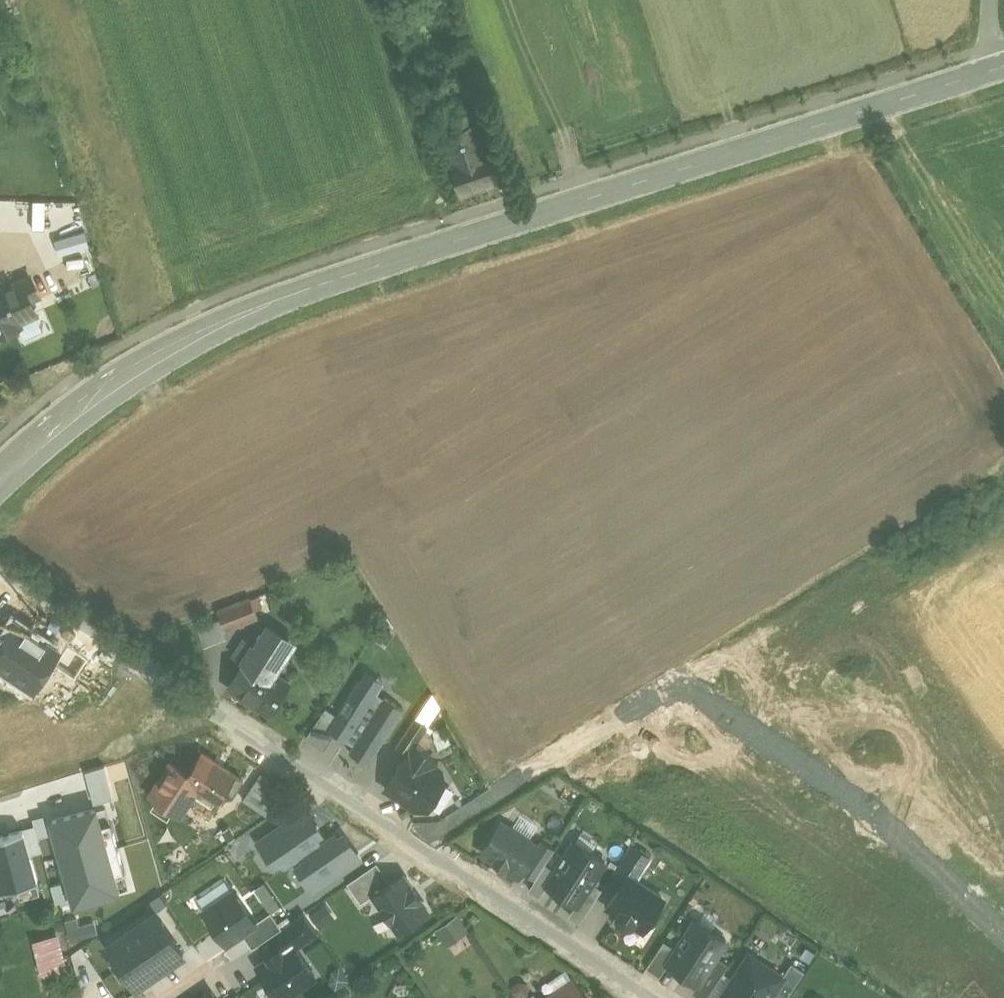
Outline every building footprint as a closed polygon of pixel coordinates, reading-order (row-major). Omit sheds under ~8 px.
[(470,112),(453,118),(457,129),(474,123),(470,112)] [(437,114),(426,117),(432,134),(443,130),(437,114)] [(457,129),(443,134),(452,160),(451,161),(462,193),(500,180),(489,148),(485,149),(476,123),(474,123),(457,129)] [(0,290),(0,327),(35,311),(22,281),(0,290)] [(252,600),(220,613),(227,632),(259,619),(252,600)] [(34,692),(62,649),(13,616),(0,636),(0,670),(34,692)] [(255,645),(247,640),(237,656),(245,661),(229,686),(270,712),(289,682),(274,673),(285,655),(279,652),(289,637),(268,624),(255,645)] [(359,679),(328,728),(347,740),(351,735),(357,739),(350,751),(369,763),(404,708),(385,696),(380,704),(373,699),(378,692),(359,679)] [(934,715),(924,721),(930,731),(940,725),(934,715)] [(435,759),(414,745),(385,787),(415,807),(429,804),(444,782),(442,768),(433,763),(435,759)] [(190,771),(172,759),(149,794),(180,814),(198,787),(218,800),(227,786),(234,791),(243,777),(203,751),(190,771)] [(238,797),(263,813),(281,786),(256,770),(238,797)] [(112,819),(101,822),(96,805),(51,817),(74,903),(121,890),(117,874),(126,871),(112,819)] [(305,809),(259,841),(275,864),(283,859),(287,865),(302,855),(320,842),(316,837),(321,833),(305,809)] [(511,825),(510,827),(501,821),(482,850),(520,875),(538,846),(529,840),(530,838),(511,825)] [(0,889),(38,879),(24,829),(0,836),(0,889)] [(334,832),(320,842),(302,855),(305,861),(298,865),(314,889),(360,858),(344,834),(338,838),(334,832)] [(592,852),(575,840),(547,883),(578,903),(606,861),(595,854),(596,853),(592,851),(592,852)] [(381,875),(396,869),(390,855),(375,861),(381,875)] [(403,873),(374,893),(399,929),(410,921),(411,921),(428,909),(403,873)] [(374,893),(360,874),(348,882),(361,902),(374,893)] [(633,922),(644,929),(664,898),(628,875),(608,905),(619,913),(617,915),(618,921),(626,925),(632,924),(633,922)] [(264,879),(252,885),(264,911),(276,905),(264,879)] [(234,889),(205,909),(227,942),(242,932),(257,921),(256,921),(234,889)] [(163,905),(103,944),(118,967),(170,934),(178,928),(163,905)] [(282,926),(271,910),(256,921),(257,921),(242,932),(253,947),(275,931),(282,926)] [(282,926),(275,931),(285,946),(293,941),(296,946),(318,931),(304,911),(282,926)] [(431,927),(443,945),(466,929),(455,912),(431,927)] [(726,940),(695,919),(693,923),(667,962),(699,982),(726,940)] [(170,934),(118,967),(134,991),(185,956),(170,934)] [(54,935),(35,940),(43,973),(62,968),(54,935)] [(296,946),(293,941),(285,946),(258,965),(281,997),(315,974),(296,946)] [(784,976),(750,954),(721,997),(770,997),(784,976)] [(575,981),(549,997),(586,997),(575,981)] [(210,990),(198,997),(216,997),(210,990)]
